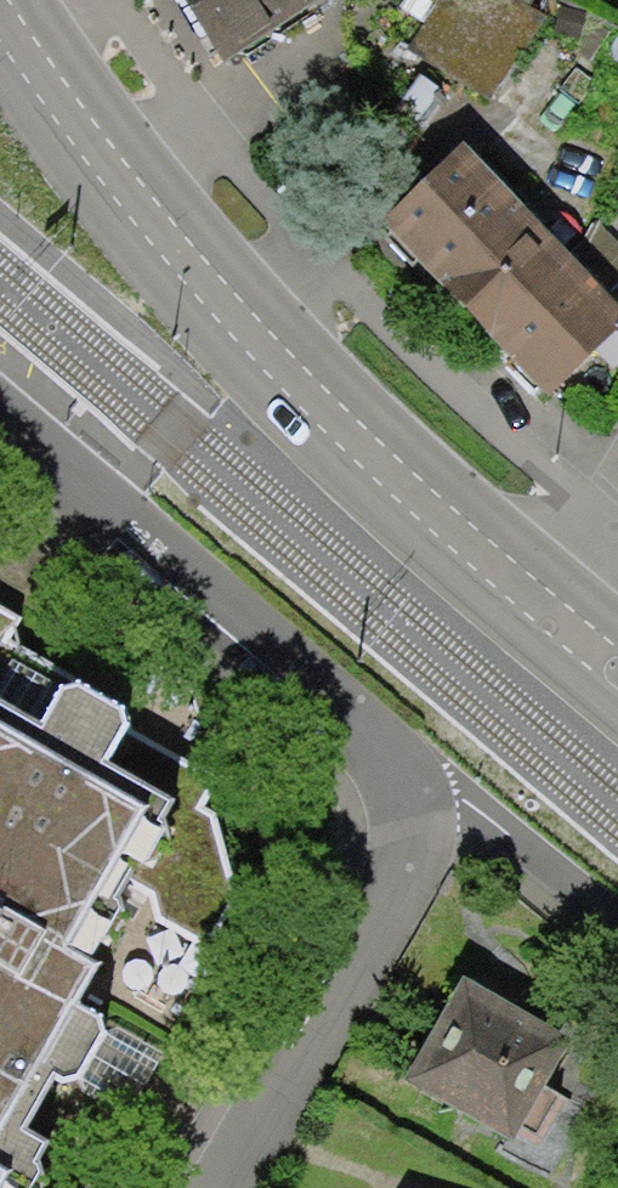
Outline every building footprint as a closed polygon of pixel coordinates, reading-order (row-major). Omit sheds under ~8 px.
[(217,75),(328,0),(151,0),(217,75)] [(487,103),(551,5),(544,0),(397,0),(402,6),(393,16),(423,37),(405,61),(487,103)] [(608,37),(591,72),(617,86),(617,42),(608,37)] [(554,391),(617,328),(617,308),(463,152),(389,226),(417,254),(472,309),(529,367),(554,391)] [(14,626),(0,618),(0,650),(14,626)] [(6,722),(0,732),(0,1187),(22,1187),(132,1005),(96,983),(187,831),(6,722)] [(454,984),(390,1091),(500,1155),(563,1047),(454,984)]
